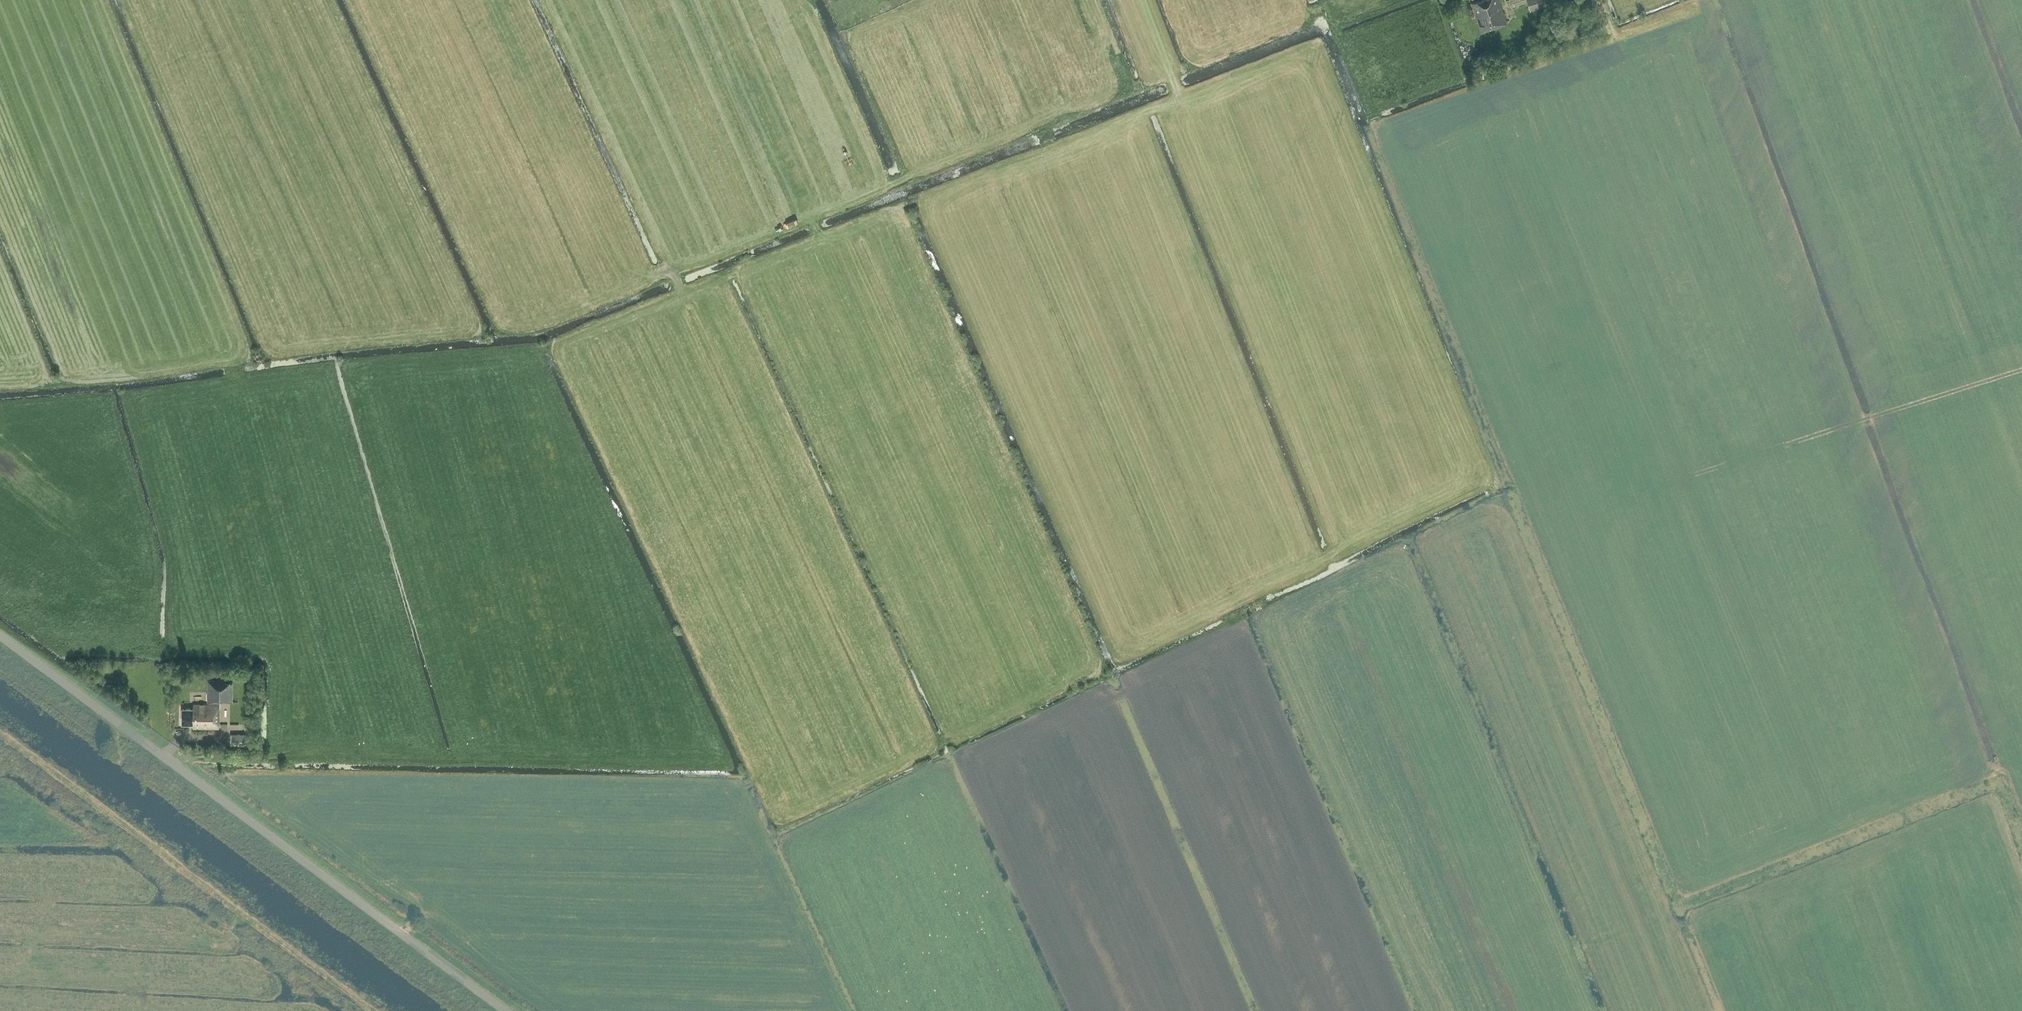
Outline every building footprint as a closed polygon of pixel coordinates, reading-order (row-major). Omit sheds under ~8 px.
[(1507,24),(1499,0),(1480,0),(1471,3),(1481,32),(1507,24)] [(1548,2),(1547,0),(1528,0),(1530,8),(1548,2)] [(232,702),(232,682),(225,682),(225,680),(209,680),(208,701),(232,702)] [(219,728),(219,705),(194,705),(194,708),(183,708),(183,723),(193,723),(193,727),(219,728)] [(232,745),(250,745),(249,735),(232,734),(232,745)]
